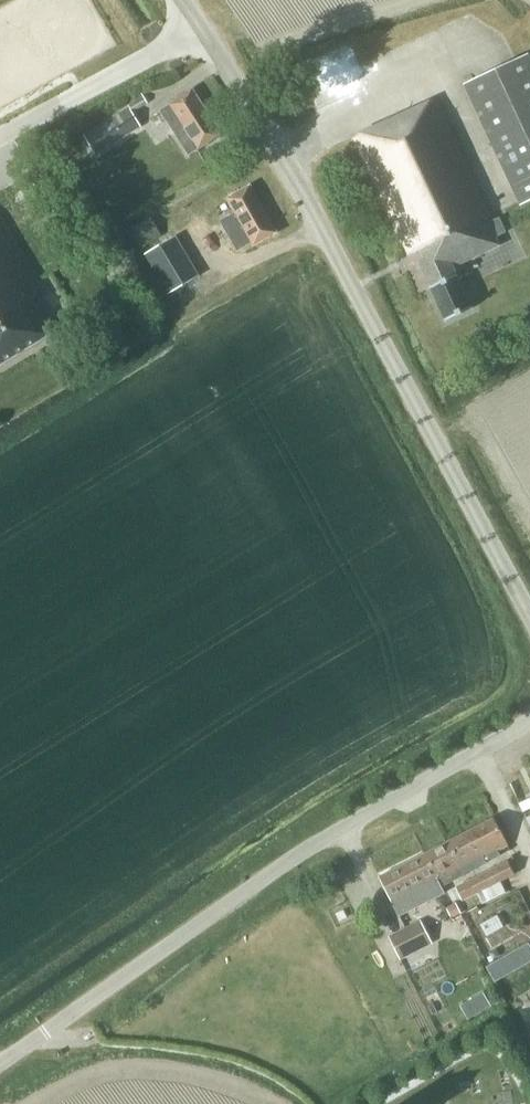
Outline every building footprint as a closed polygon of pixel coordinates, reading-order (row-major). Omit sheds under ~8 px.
[(528,53),(465,84),(520,205),(529,200),(529,57),(528,53)] [(221,134),(193,89),(170,104),(170,105),(161,111),(189,154),(198,148),(199,148),(221,134)] [(96,155),(142,126),(133,112),(148,103),(142,92),(126,102),(129,107),(83,135),(96,155)] [(430,287),(446,320),(472,308),(453,267),(503,243),(499,236),(506,232),(499,218),(492,220),(435,99),(355,136),(411,255),(415,253),(431,287),(430,287)] [(226,230),(263,209),(250,186),(227,199),(235,213),(221,221),(226,230)] [(276,232),(263,209),(226,230),(238,250),(252,242),(254,245),(276,232)] [(150,218),(128,232),(139,250),(162,236),(150,218)] [(32,299),(38,295),(0,233),(0,365),(52,334),(32,299)] [(200,275),(176,236),(145,254),(169,294),(200,275)] [(520,804),(524,811),(529,808),(529,799),(520,804)] [(470,830),(484,857),(487,862),(500,855),(498,850),(507,845),(494,818),(470,830)] [(470,830),(448,842),(464,875),(487,863),(487,862),(484,857),(470,830)] [(448,842),(425,853),(442,886),(464,875),(448,842)] [(439,896),(445,893),(442,886),(425,853),(380,876),(400,916),(423,904),(439,896)] [(514,874),(508,861),(473,878),(481,891),(514,874)] [(457,887),(463,900),(477,892),(481,891),(473,878),(457,887)] [(456,902),(446,908),(451,918),(461,913),(456,902)] [(401,960),(432,944),(431,942),(420,920),(405,927),(389,936),(401,960)] [(489,961),(519,950),(511,929),(481,940),(489,961)] [(442,956),(416,969),(424,985),(450,972),(442,956)] [(506,976),(498,961),(487,967),(496,982),(506,976)] [(472,999),(480,1013),(492,1006),(484,992),(472,999)]
